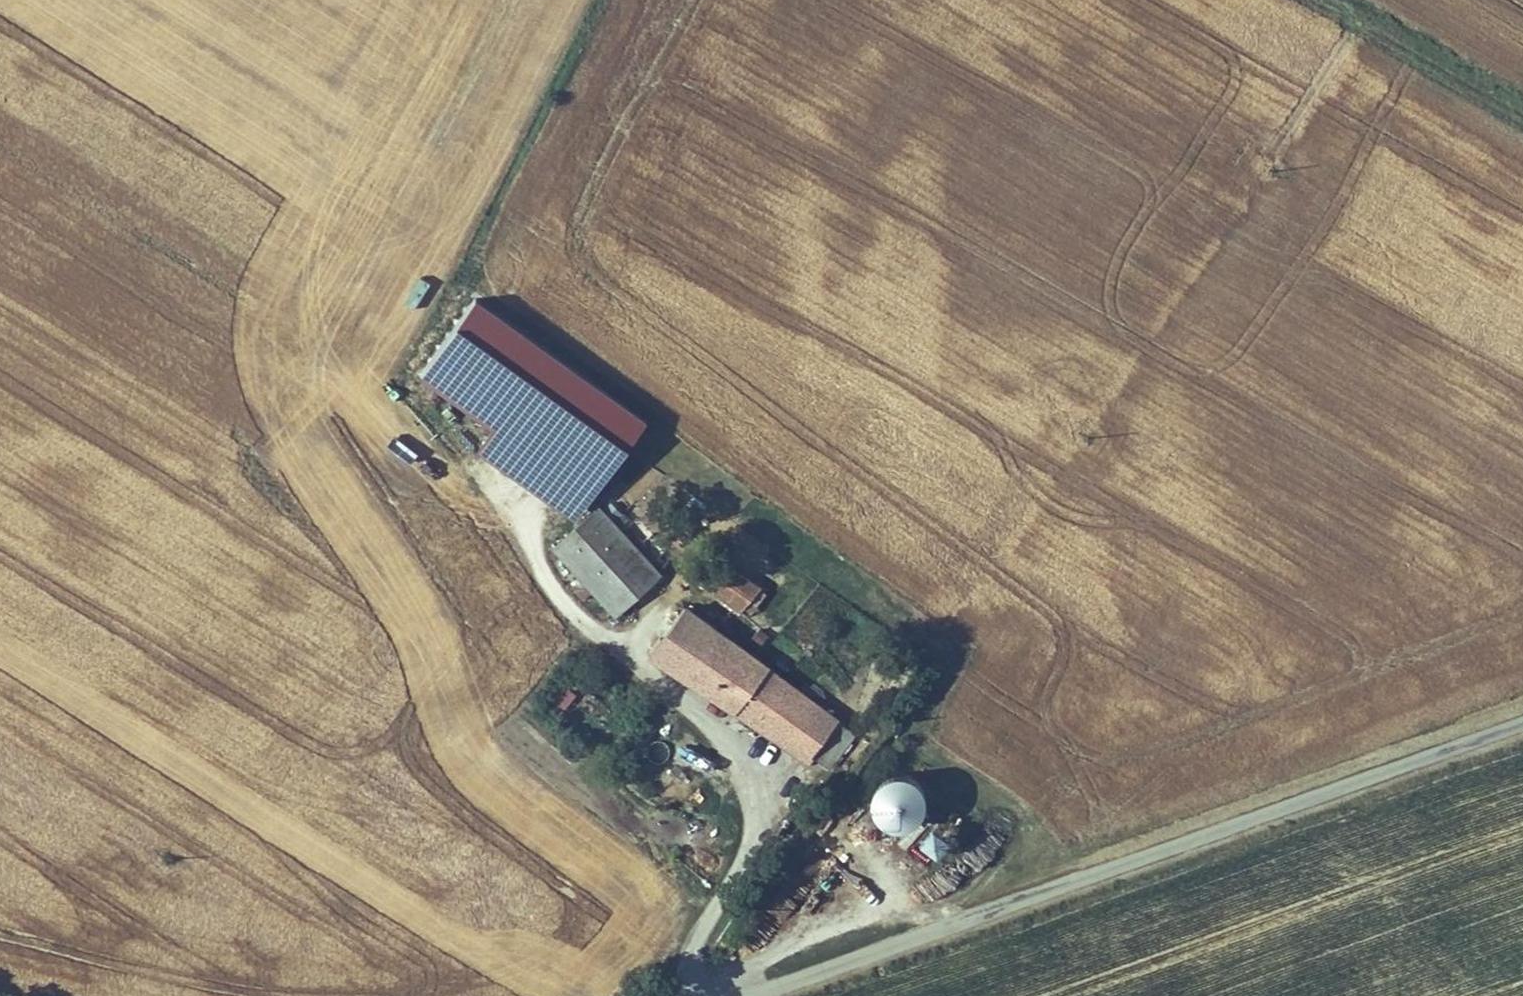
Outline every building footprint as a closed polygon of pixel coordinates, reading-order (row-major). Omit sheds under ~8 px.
[(579,517),(650,411),(472,292),(419,372),(493,422),(475,448),(579,517)] [(618,519),(600,501),(563,537),(583,555),(618,519)] [(663,566),(618,519),(583,555),(563,537),(556,544),(619,608),(663,566)] [(735,564),(713,547),(695,570),(716,587),(735,564)] [(758,726),(788,683),(686,605),(653,649),(758,726)] [(807,748),(831,714),(788,683),(758,726),(801,757),(807,748)] [(551,704),(567,709),(574,690),(558,685),(551,704)] [(827,763),(852,729),(831,714),(807,748),(827,763)] [(898,827),(931,794),(898,761),(865,794),(898,827)] [(941,851),(951,829),(930,819),(920,842),(941,851)]
